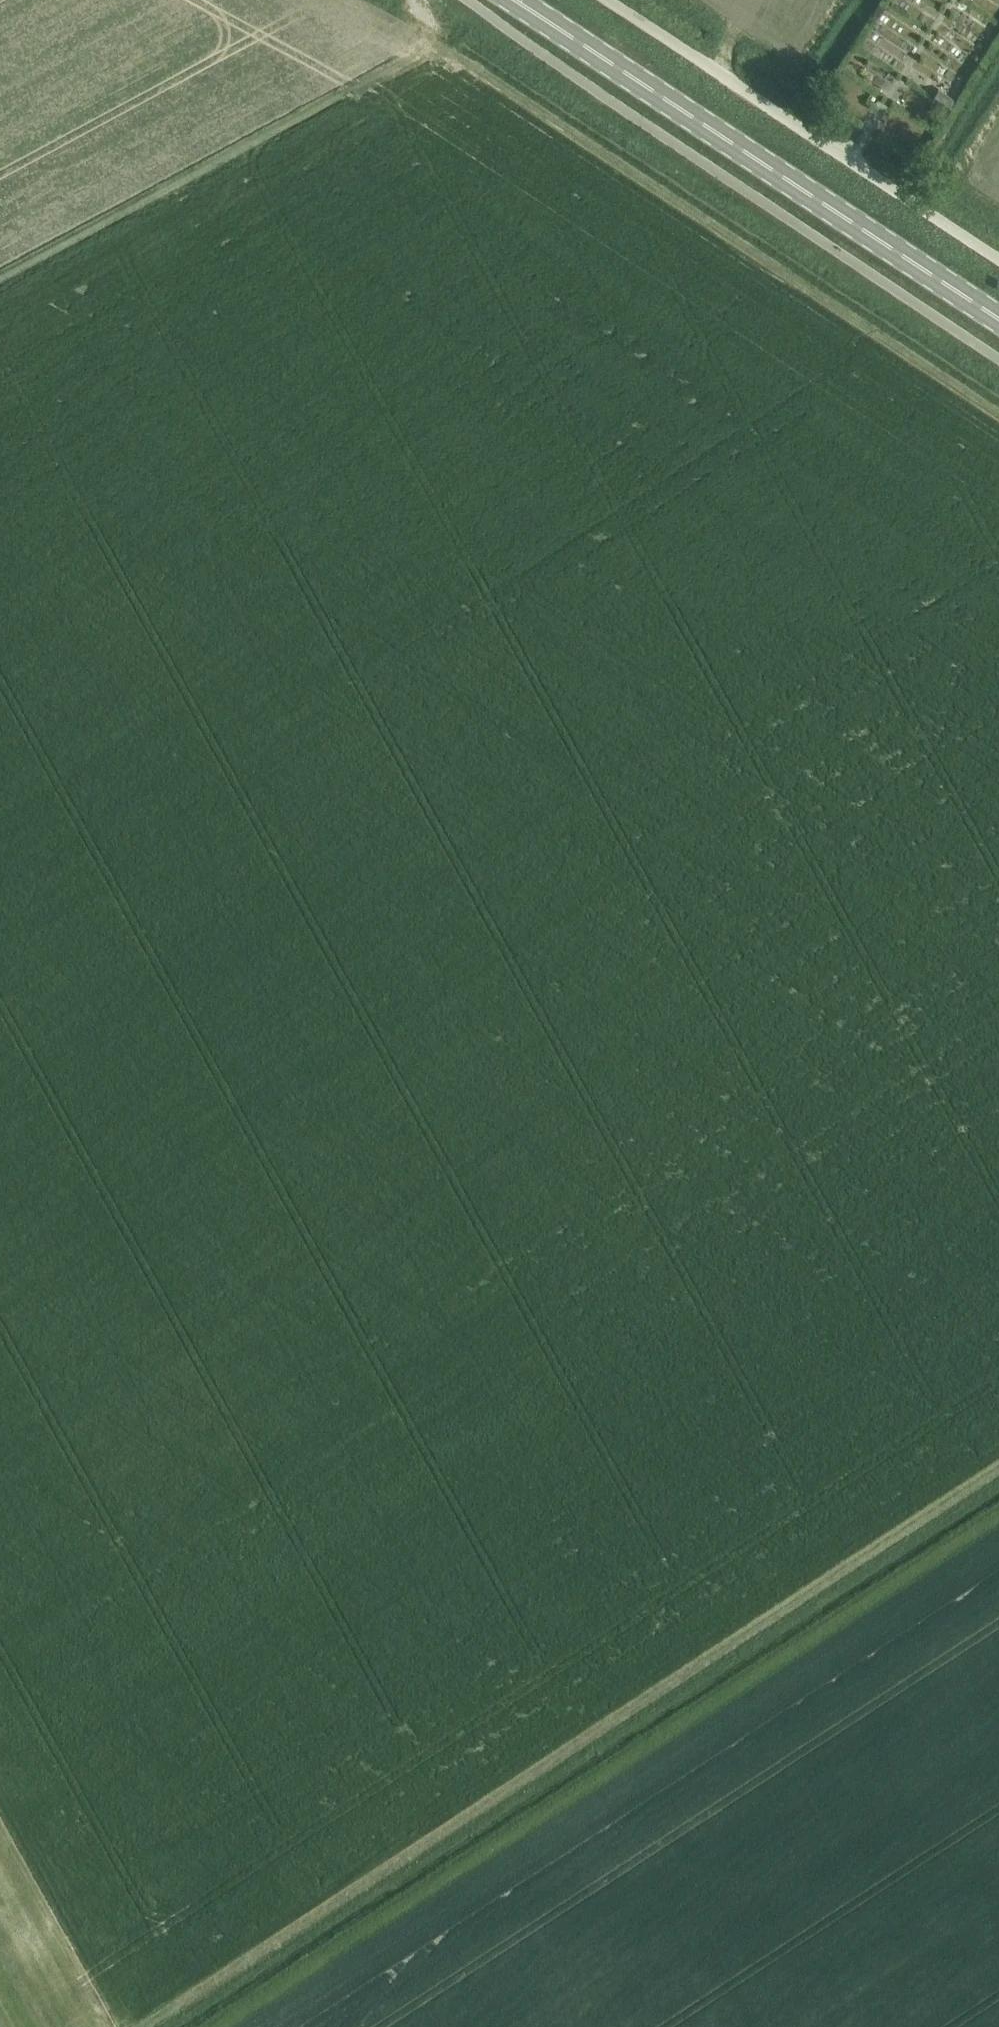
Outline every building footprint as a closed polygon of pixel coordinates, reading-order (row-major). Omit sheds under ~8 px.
[(920,78),(900,78),(901,99),(920,99),(920,78)] [(953,101),(938,91),(934,98),(948,108),(953,101)]
